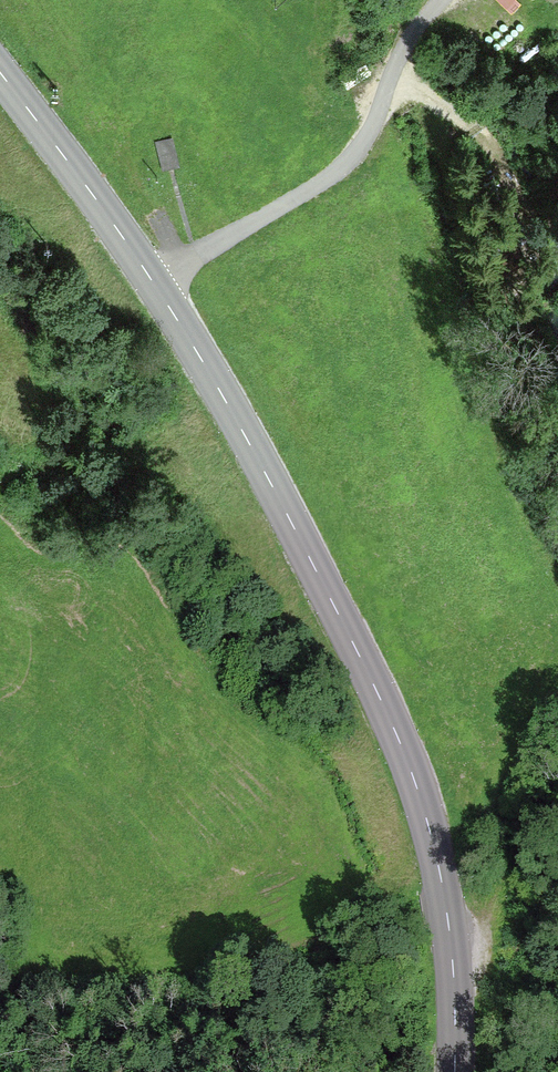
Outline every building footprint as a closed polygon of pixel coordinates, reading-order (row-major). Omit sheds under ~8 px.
[(168,141),(153,145),(160,170),(175,166),(168,141)]
